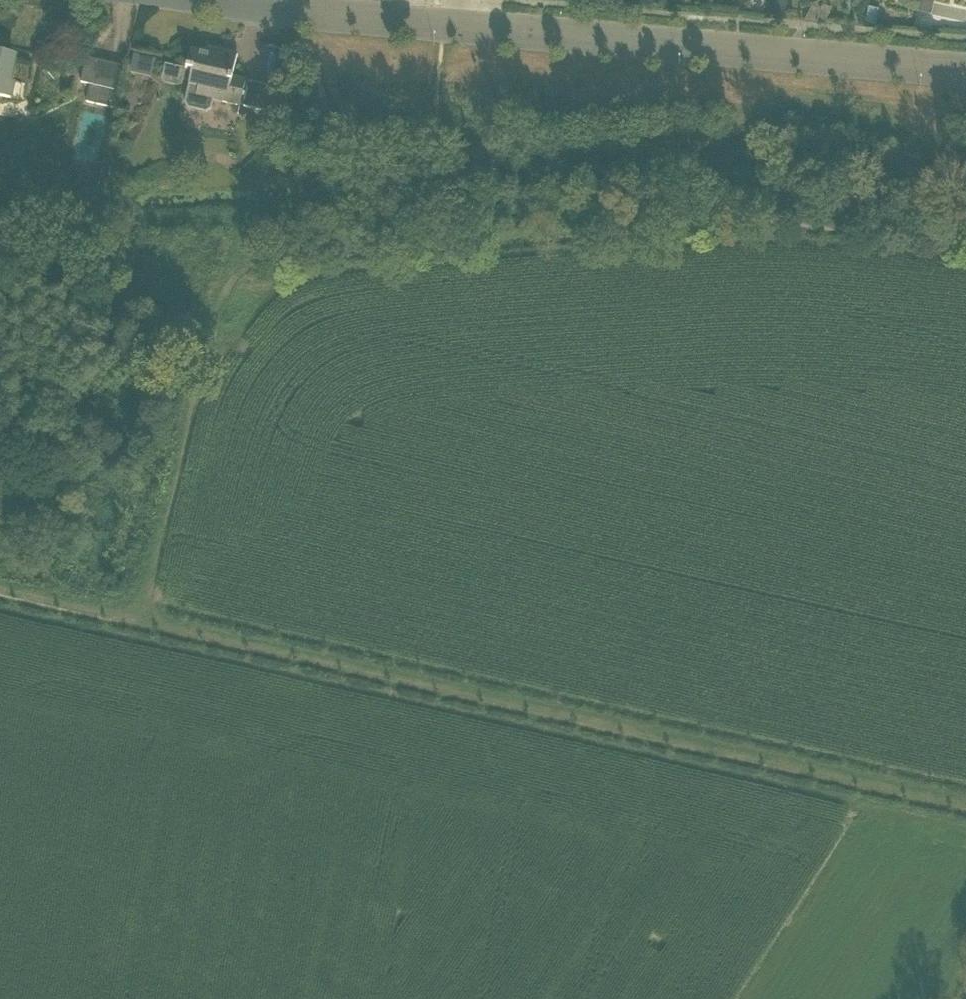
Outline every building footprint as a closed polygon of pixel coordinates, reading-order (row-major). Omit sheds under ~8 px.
[(784,0),(772,0),(770,11),(784,14),(787,1),(784,0)] [(822,5),(815,22),(826,23),(832,8),(822,5)] [(875,26),(879,9),(868,7),(865,23),(875,26)] [(192,71),(189,84),(184,104),(186,109),(205,114),(210,110),(213,99),(240,106),(246,80),(232,77),(238,54),(206,47),(204,54),(190,50),(185,69),(192,71)] [(7,97),(15,57),(0,54),(0,95),(7,97)] [(152,77),(156,59),(142,56),(138,74),(152,77)] [(86,58),(82,77),(80,83),(110,90),(106,107),(116,108),(126,67),(86,58)] [(73,77),(76,65),(67,63),(64,75),(73,77)]
